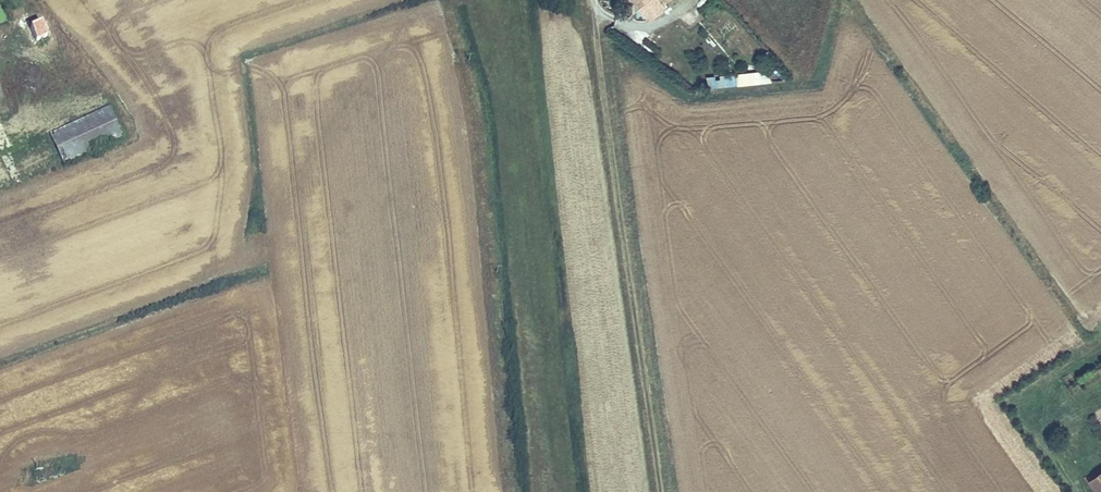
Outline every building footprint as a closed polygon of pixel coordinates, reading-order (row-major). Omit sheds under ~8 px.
[(650,15),(663,4),(659,0),(638,0),(650,15)] [(30,27),(35,39),(46,34),(41,23),(30,27)] [(737,87),(770,82),(768,70),(736,74),(737,87)] [(717,79),(717,86),(735,87),(735,80),(717,79)] [(60,162),(120,136),(107,106),(47,132),(60,162)] [(1098,491),(1100,491),(1100,473),(1090,482),(1098,491)]
